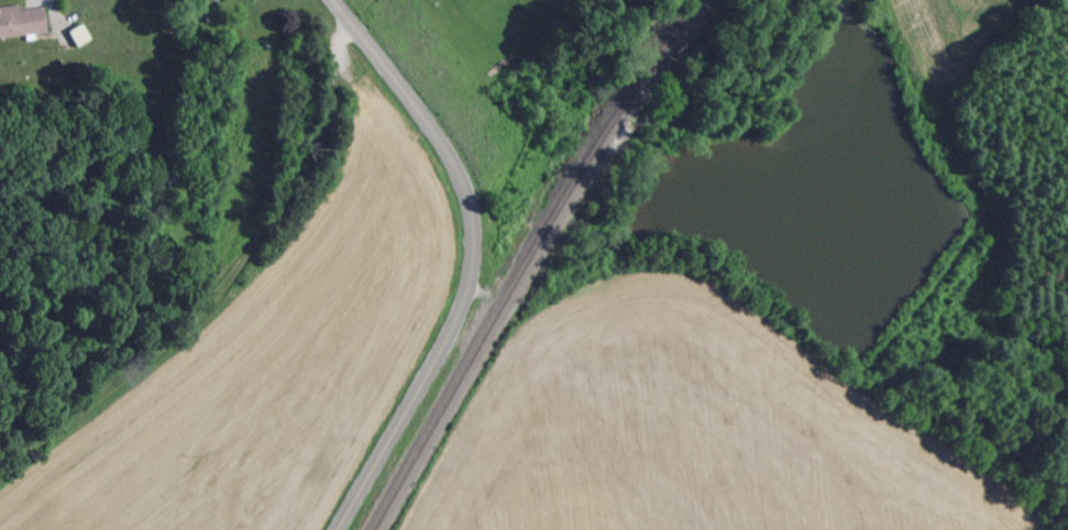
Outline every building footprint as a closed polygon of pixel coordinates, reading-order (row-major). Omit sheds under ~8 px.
[(43,32),(40,4),(0,7),(0,36),(43,32)] [(69,36),(73,33),(70,28),(65,31),(69,36)]
